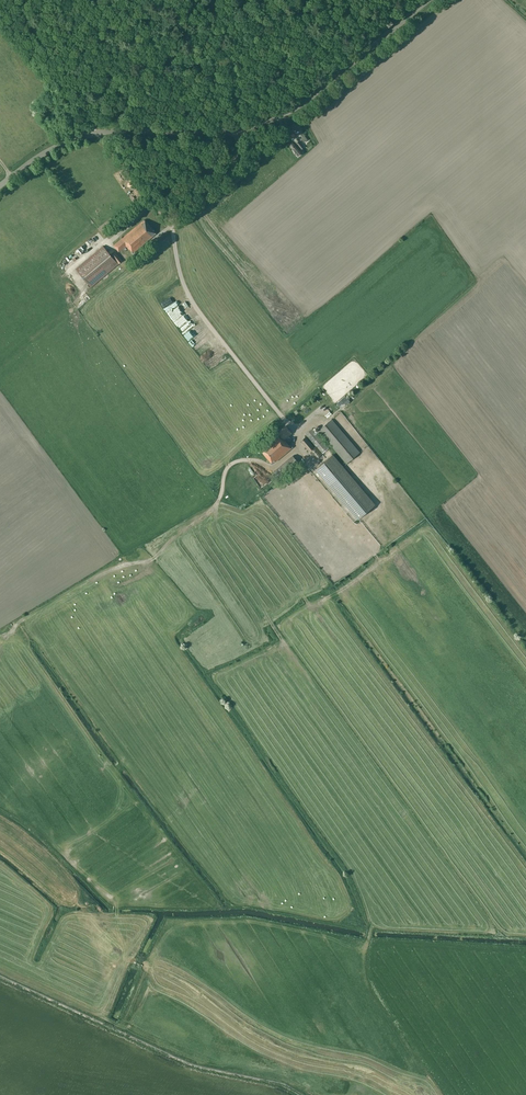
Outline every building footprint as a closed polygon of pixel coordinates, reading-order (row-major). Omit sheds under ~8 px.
[(299,141),(297,143),(296,144),(293,142),(289,145),(298,156),(302,152),(300,150),(304,147),(299,141)] [(130,213),(111,229),(115,233),(134,217),(130,213)] [(144,220),(113,245),(119,251),(121,249),(123,252),(128,248),(129,249),(130,249),(133,253),(156,234),(144,220)] [(103,246),(76,269),(86,280),(91,287),(118,264),(123,260),(116,252),(111,255),(103,246)] [(171,298),(163,304),(169,313),(187,300),(183,294),(173,301),(171,298)] [(168,314),(175,322),(178,319),(171,311),(168,314)] [(175,322),(182,332),(190,326),(187,322),(189,320),(186,315),(175,322)] [(195,341),(201,334),(192,326),(186,332),(195,341)] [(201,336),(193,344),(199,350),(206,342),(201,336)] [(199,352),(209,363),(221,354),(224,352),(216,342),(212,346),(210,343),(199,352)] [(301,441),(312,455),(316,459),(322,453),(329,448),(328,447),(331,445),(347,463),(360,452),(331,419),(316,432),(312,428),(306,434),(316,446),(314,447),(306,437),(301,441)] [(292,433),(286,426),(278,432),(284,439),(292,433)] [(293,447),(290,444),(289,445),(284,439),(278,432),(259,448),(271,462),(274,459),(276,461),(293,447)] [(375,505),(361,488),(332,454),(316,469),(344,503),(358,519),(375,505)] [(293,456),(282,466),(274,472),(279,478),(287,472),(298,462),(293,456)]
